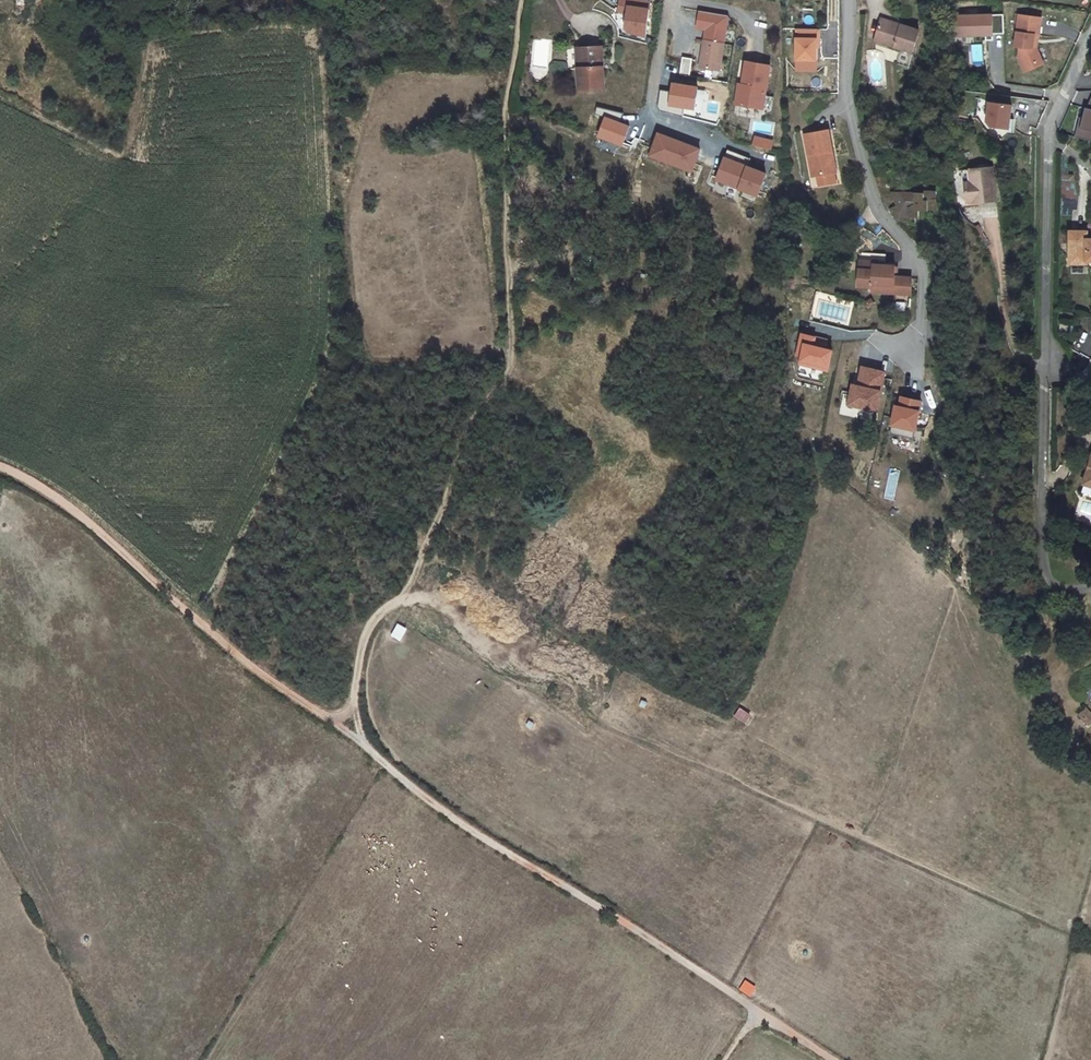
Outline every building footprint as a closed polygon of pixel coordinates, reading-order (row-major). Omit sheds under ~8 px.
[(645,36),(651,0),(618,0),(616,13),(626,15),(622,32),(645,36)] [(678,3),(695,11),(699,2),(694,0),(679,0),(678,3)] [(962,37),(1004,35),(1003,11),(961,12),(962,37)] [(1042,61),(1037,49),(1033,48),(1035,34),(1039,35),(1040,35),(1042,18),(1017,14),(1015,32),(1017,32),(1015,47),(1020,47),(1018,57),(1023,68),(1042,61)] [(895,46),(914,52),(920,30),(881,18),(876,36),(896,42),(895,46)] [(820,39),(820,29),(797,29),(796,60),(817,60),(817,47),(817,39),(820,39)] [(896,42),(876,36),(875,40),(895,46),(896,42)] [(714,62),(720,63),(724,43),(705,40),(700,67),(713,69),(714,62)] [(578,65),(579,89),(604,88),(601,47),(579,48),(580,65),(578,65)] [(764,110),(772,64),(742,59),(734,106),(740,107),(739,115),(756,118),(757,109),(764,110)] [(1024,71),(1043,64),(1042,61),(1023,68),(1024,71)] [(996,67),(982,76),(988,85),(1002,76),(996,67)] [(1010,129),(1014,104),(988,100),(984,125),(1010,129)] [(814,177),(838,172),(829,130),(803,134),(807,156),(810,156),(814,177)] [(692,173),(701,147),(657,131),(648,157),(692,173)] [(758,197),(767,171),(724,155),(714,181),(758,197)] [(986,200),(997,199),(994,166),(971,168),(954,170),(957,207),(968,206),(967,198),(986,196),(986,200)] [(920,210),(939,209),(938,189),(893,191),(894,218),(920,217),(920,210)] [(987,238),(979,224),(974,226),(982,241),(987,238)] [(1086,238),(1087,230),(1070,230),(1069,254),(1086,255),(1086,260),(1090,260),(1090,238),(1086,238)] [(580,261),(599,268),(602,261),(583,253),(580,261)] [(1086,260),(1086,255),(1069,254),(1069,263),(1086,263),(1086,260)] [(874,264),(874,261),(859,260),(858,285),(872,286),(873,286),(873,283),(894,284),(894,292),(894,304),(911,305),(912,293),(912,276),(896,276),(896,265),(885,264),(874,264)] [(894,284),(873,283),(873,286),(872,286),(872,291),(894,292),(894,284)] [(868,309),(875,305),(871,298),(865,301),(868,309)] [(799,365),(831,369),(833,344),(802,341),(799,365)] [(878,411),(886,370),(856,364),(848,405),(878,411)] [(917,431),(923,399),(898,394),(891,426),(917,431)] [(1087,463),(1084,470),(1080,484),(1081,484),(1090,488),(1090,451),(1087,463)] [(1086,709),(1079,715),(1083,719),(1089,713),(1086,709)]
